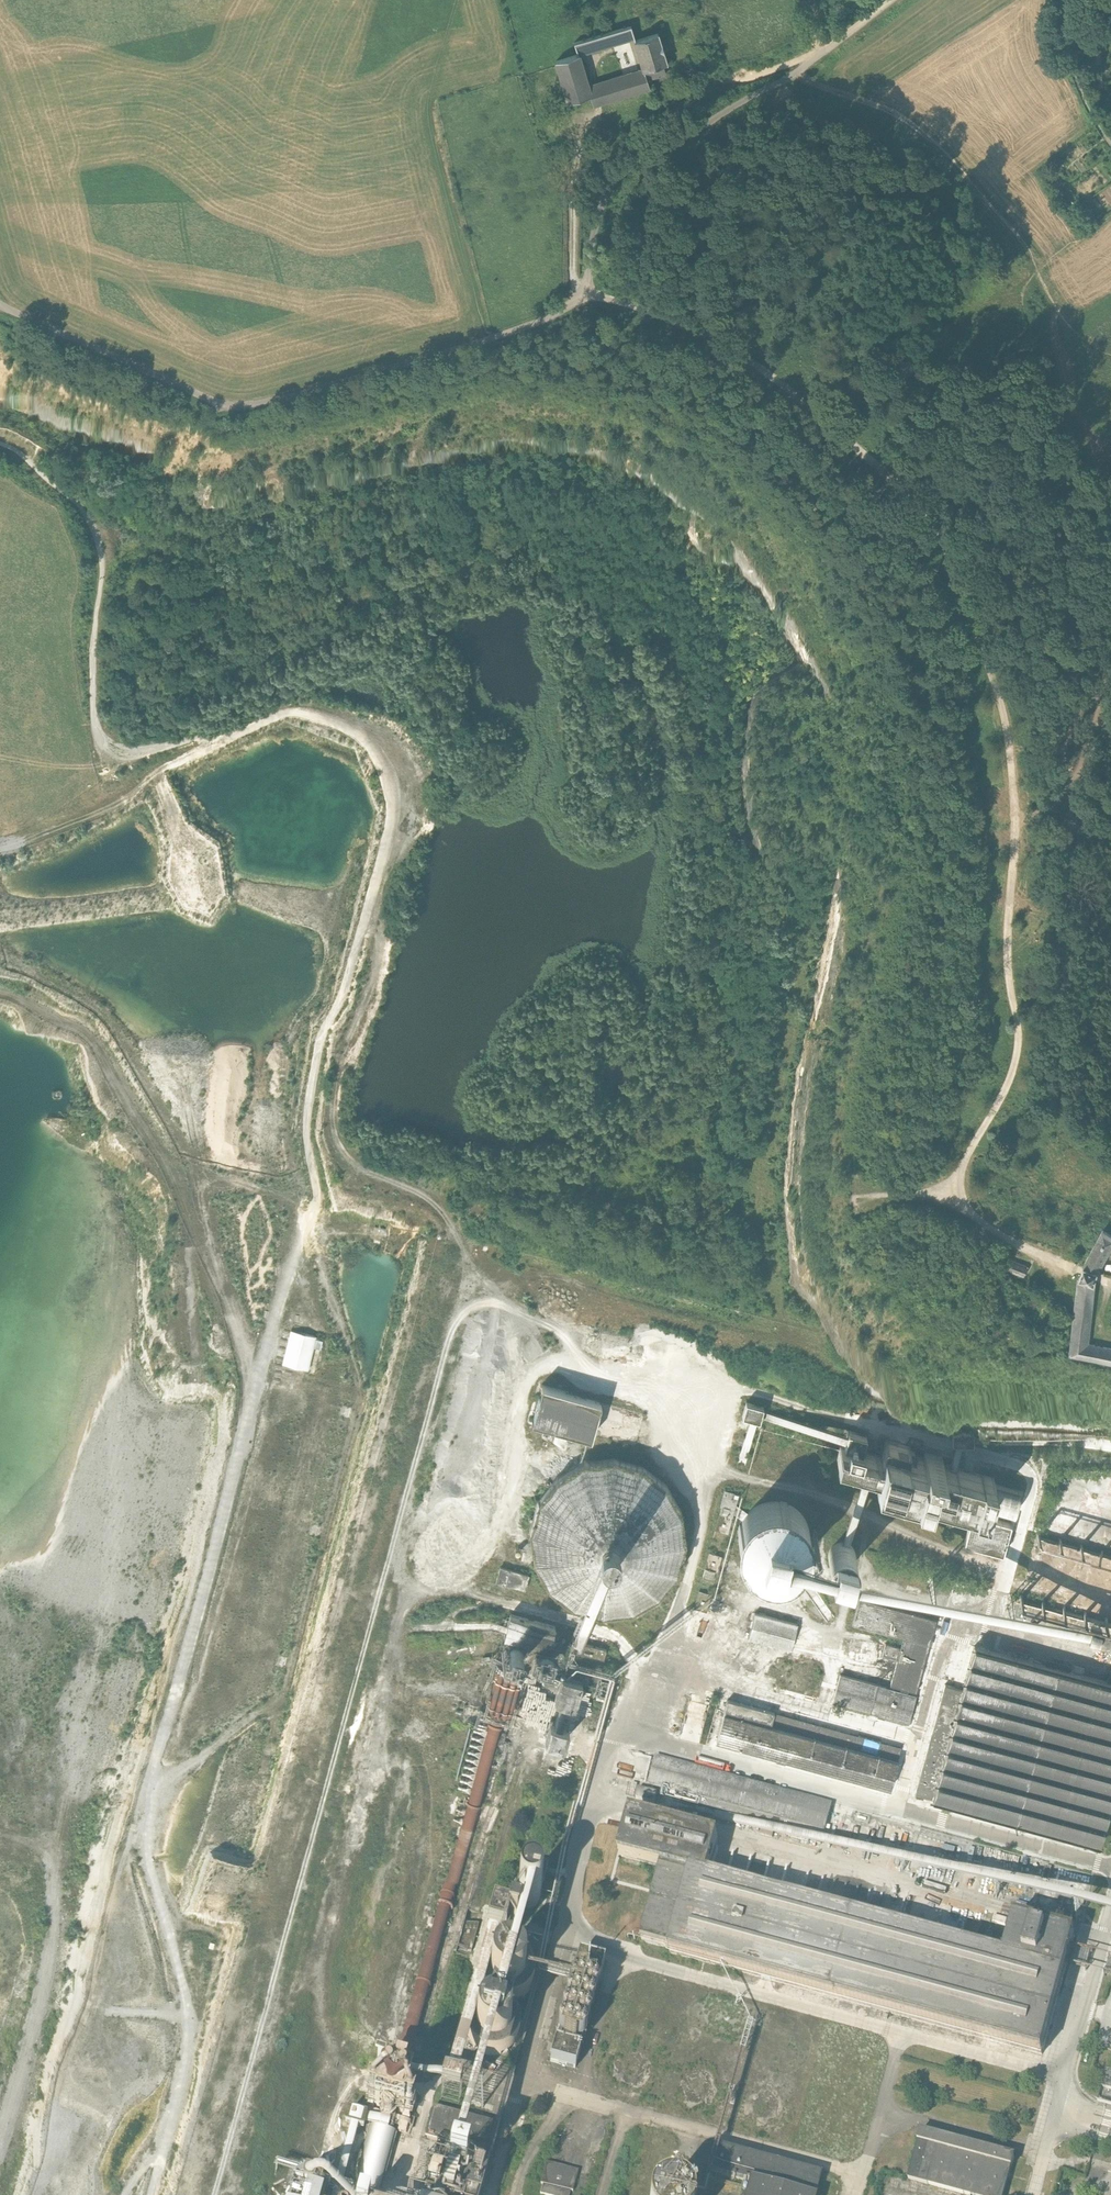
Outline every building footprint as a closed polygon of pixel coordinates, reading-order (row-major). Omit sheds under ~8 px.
[(1081,14),(1092,18),(1096,6),(1085,2),(1081,14)] [(568,103),(590,97),(593,106),(601,104),(649,89),(647,80),(666,74),(663,65),(667,63),(658,33),(636,41),(631,26),(574,43),(577,55),(556,62),(568,103)] [(1095,1284),(1097,1277),(1098,1273),(1110,1251),(1110,1236),(1103,1231),(1085,1263),(1085,1264),(1082,1272),(1078,1281),(1076,1281),(1073,1316),(1068,1359),(1110,1368),(1110,1349),(1089,1345),(1096,1284),(1095,1284)] [(997,1268),(1024,1277),(1028,1267),(1009,1260),(1008,1262),(1000,1259),(997,1268)] [(294,1331),(285,1366),(310,1372),(309,1376),(316,1378),(325,1342),(319,1340),(319,1338),(294,1331)] [(531,1419),(591,1435),(599,1402),(540,1387),(531,1419)] [(742,1416),(760,1421),(764,1407),(746,1402),(742,1416)] [(771,1412),(770,1418),(813,1430),(815,1425),(771,1412)] [(952,1441),(973,1442),(973,1430),(952,1429),(952,1441)] [(993,1483),(994,1478),(941,1464),(943,1457),(925,1453),(923,1459),(908,1454),(910,1447),(886,1440),(881,1456),(862,1451),(866,1435),(848,1430),(844,1446),(840,1445),(837,1458),(878,1469),(876,1478),(1014,1515),(1020,1491),(993,1483)] [(677,1570),(685,1541),(681,1512),(666,1485),(642,1467),(614,1459),(603,1461),(602,1453),(584,1455),(585,1462),(558,1478),(539,1501),(531,1531),(535,1560),(550,1586),(574,1605),(603,1612),(633,1609),(659,1594),(677,1570)] [(716,1531),(728,1534),(738,1495),(725,1491),(720,1507),(722,1508),(716,1531)] [(810,1545),(810,1538),(810,1531),(808,1525),(805,1519),(801,1514),(796,1509),(790,1506),(784,1503),(778,1502),(771,1502),(764,1503),(758,1506),(753,1509),(748,1514),(744,1519),(741,1525),(739,1531),(738,1538),(739,1545),(741,1552),(744,1558),(749,1563),(754,1568),(761,1571),(767,1573),(774,1574),(781,1573),(788,1571),(794,1568),(800,1563),(804,1558),(808,1552),(810,1545)] [(964,1544),(1003,1554),(1011,1524),(972,1513),(964,1544)] [(828,1575),(847,1581),(854,1559),(835,1553),(828,1575)] [(705,1569),(717,1572),(721,1557),(709,1554),(705,1569)] [(497,1582),(525,1589),(528,1575),(500,1568),(497,1582)] [(694,1608),(707,1612),(711,1595),(708,1594),(699,1592),(694,1608)] [(933,1619),(856,1600),(850,1624),(906,1638),(893,1690),(914,1695),(933,1619)] [(748,1638),(791,1650),(797,1624),(755,1613),(748,1638)] [(555,1649),(550,1648),(555,1627),(510,1615),(504,1638),(510,1640),(506,1652),(510,1653),(520,1657),(532,1659),(532,1662),(550,1667),(555,1649)] [(582,1683),(588,1684),(597,1647),(583,1644),(580,1652),(574,1677),(562,1674),(555,1699),(575,1705),(582,1683)] [(882,1657),(896,1660),(899,1648),(885,1644),(882,1657)] [(1098,1845),(1110,1798),(1110,1684),(974,1646),(962,1689),(945,1685),(915,1795),(1098,1845)] [(784,1657),(786,1651),(773,1648),(771,1654),(784,1657)] [(520,1657),(510,1653),(390,2078),(406,2082),(520,1657)] [(833,1703),(908,1723),(914,1695),(893,1690),(841,1675),(833,1703)] [(858,1736),(855,1748),(791,1731),(794,1718),(774,1713),(771,1725),(725,1713),(724,1713),(716,1741),(890,1788),(898,1760),(877,1754),(880,1742),(858,1736)] [(547,1743),(567,1745),(570,1728),(550,1725),(547,1743)] [(820,1844),(824,1831),(831,1804),(656,1755),(649,1782),(697,1795),(695,1803),(758,1819),(756,1826),(778,1832),(782,1819),(792,1822),(788,1835),(820,1844)] [(635,1798),(655,1803),(658,1792),(638,1787),(635,1798)] [(1004,1957),(1004,1956),(815,1905),(707,1876),(718,1837),(631,1813),(620,1855),(662,1867),(642,1941),(632,1939),(629,1950),(663,1960),(666,1947),(670,1948),(669,1952),(815,1992),(815,1991),(1042,2054),(1074,1935),(1034,1923),(1040,1904),(1024,1900),(1019,1919),(1015,1918),(1004,1957)] [(525,1854),(513,1896),(514,1898),(518,1901),(524,1903),(529,1901),(533,1895),(539,1886),(541,1878),(545,1860),(525,1854)] [(994,1920),(1006,1922),(1007,1916),(995,1914),(994,1920)] [(457,1947),(472,1950),(479,1923),(465,1920),(457,1947)] [(513,2009),(511,2008),(512,2002),(516,2000),(522,1998),(527,1994),(530,1990),(533,1985),(534,1980),(535,1975),(534,1970),(532,1964),(529,1959),(524,1954),(519,1951),(513,1949),(510,1948),(508,1948),(503,1949),(497,1951),(489,1957),(483,1965),(481,1971),(481,1976),(482,1981),(485,1985),(488,1989),(491,1992),(493,1993),(490,2001),(484,2002),(480,2004),(476,2007),(473,2009),(470,2014),(468,2018),(467,2023),(467,2027),(467,2031),(468,2039),(471,2043),(476,2048),(480,2051),(485,2054),(489,2054),(497,2055),(502,2053),(506,2052),(509,2050),(512,2047),(514,2045),(517,2041),(518,2038),(519,2034),(520,2030),(520,2025),(519,2021),(518,2017),(516,2014),(513,2009)] [(587,1971),(605,1971),(605,1958),(580,1957),(580,1964),(587,1964),(587,1971)] [(588,2010),(589,2009),(590,2008),(591,2006),(592,2005),(592,2003),(591,2001),(589,1999),(590,1995),(592,1995),(594,1994),(595,1993),(596,1991),(596,1988),(595,1987),(594,1986),(592,1984),(590,1984),(589,1984),(587,1984),(586,1985),(581,1984),(580,1982),(579,1980),(575,1980),(574,1980),(572,1981),(571,1982),(570,1985),(570,1986),(570,1988),(571,1989),(572,1991),(571,1994),(570,1994),(568,1995),(567,1996),(567,1997),(566,1999),(566,2001),(566,2003),(567,2004),(568,2005),(567,2009),(565,2009),(563,2011),(562,2012),(562,2013),(562,2015),(562,2016),(562,2018),(564,2020),(563,2023),(562,2023),(560,2024),(559,2026),(558,2028),(558,2031),(559,2033),(560,2034),(561,2034),(562,2035),(566,2035),(568,2034),(572,2035),(574,2037),(574,2038),(577,2039),(578,2039),(579,2039),(581,2038),(583,2037),(584,2035),(584,2032),(584,2031),(583,2030),(582,2028),(583,2025),(585,2024),(586,2023),(587,2022),(588,2020),(588,2017),(587,2015),(586,2014),(586,2010),(587,2010),(588,2010)] [(1106,2073),(1101,2097),(1110,2100),(1110,2074),(1106,2073)] [(416,2119),(412,2118),(421,2087),(406,2082),(390,2078),(376,2074),(374,2079),(381,2081),(380,2085),(372,2083),(369,2093),(378,2095),(374,2107),(363,2104),(360,2115),(350,2112),(346,2127),(364,2132),(366,2126),(389,2132),(390,2129),(395,2130),(395,2128),(400,2129),(398,2133),(406,2135),(408,2129),(413,2130),(416,2119)] [(485,2178),(484,2178),(490,2156),(498,2125),(434,2107),(426,2138),(439,2141),(432,2163),(433,2163),(424,2194),(480,2194),(485,2178)] [(971,2194),(1003,2194),(1011,2166),(1012,2166),(1014,2156),(920,2131),(918,2141),(918,2142),(909,2178),(929,2183),(971,2194)] [(820,2175),(718,2147),(712,2172),(751,2182),(747,2194),(815,2194),(820,2175)] [(573,2191),(579,2170),(547,2162),(541,2182),(543,2183),(540,2193),(548,2194),(569,2194),(571,2190),(573,2191)]
